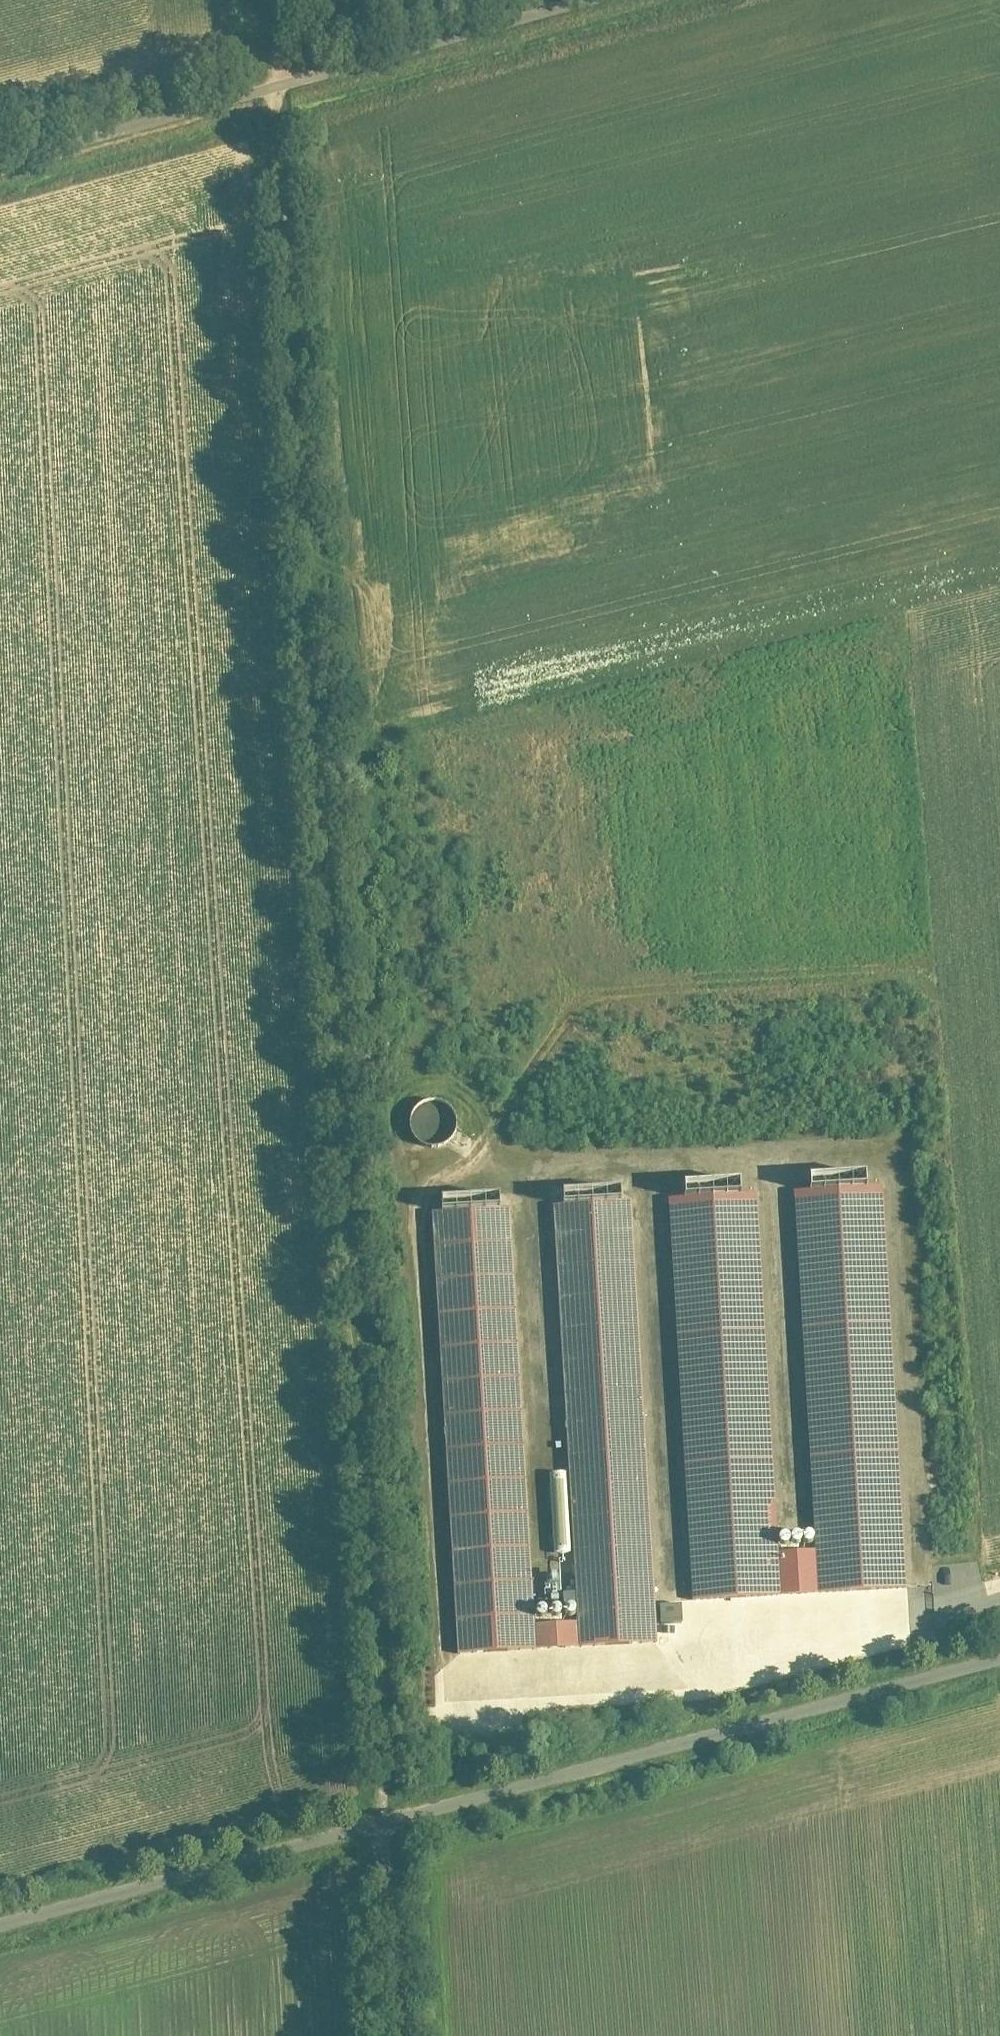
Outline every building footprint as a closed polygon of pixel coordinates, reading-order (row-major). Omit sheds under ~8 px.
[(501,1210),(484,1211),(483,1200),(428,1204),(429,1214),(423,1215),(448,1656),(527,1652),(527,1651),(582,1648),(582,1647),(648,1644),(622,1206),(606,1207),(605,1195),(549,1198),(550,1210),(547,1210),(571,1625),(525,1628),(501,1210)]
